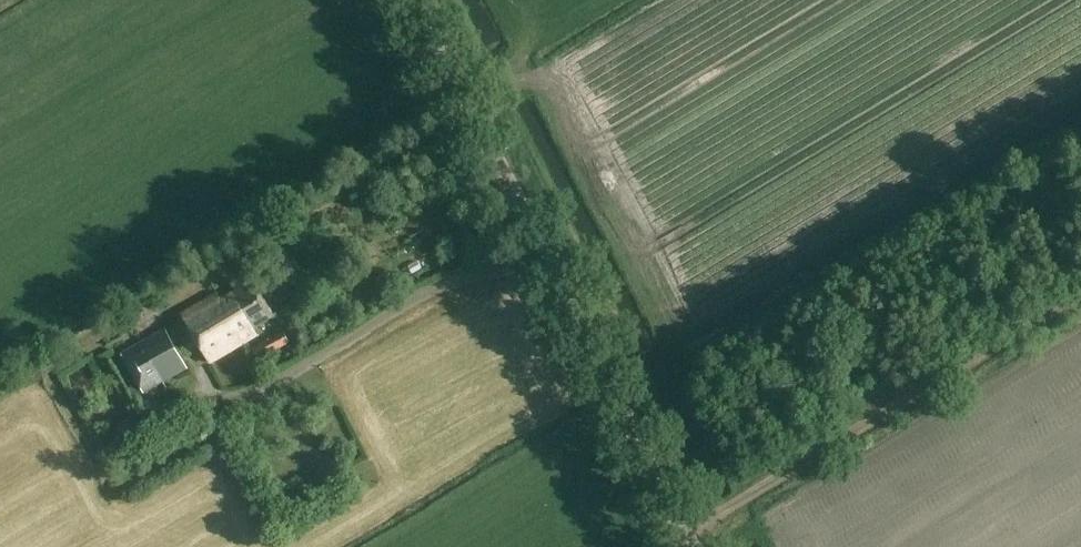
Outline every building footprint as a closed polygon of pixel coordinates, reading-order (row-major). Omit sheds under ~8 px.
[(272,268),(306,249),(298,234),(266,253),(269,259),(254,268),(262,281),(275,273),(272,268)] [(182,315),(210,362),(257,335),(253,329),(274,316),(254,282),(221,301),(217,295),(182,315)] [(166,331),(142,343),(121,354),(143,394),(164,383),(187,370),(166,331)] [(258,361),(290,344),(284,331),(252,350),(258,361)]
